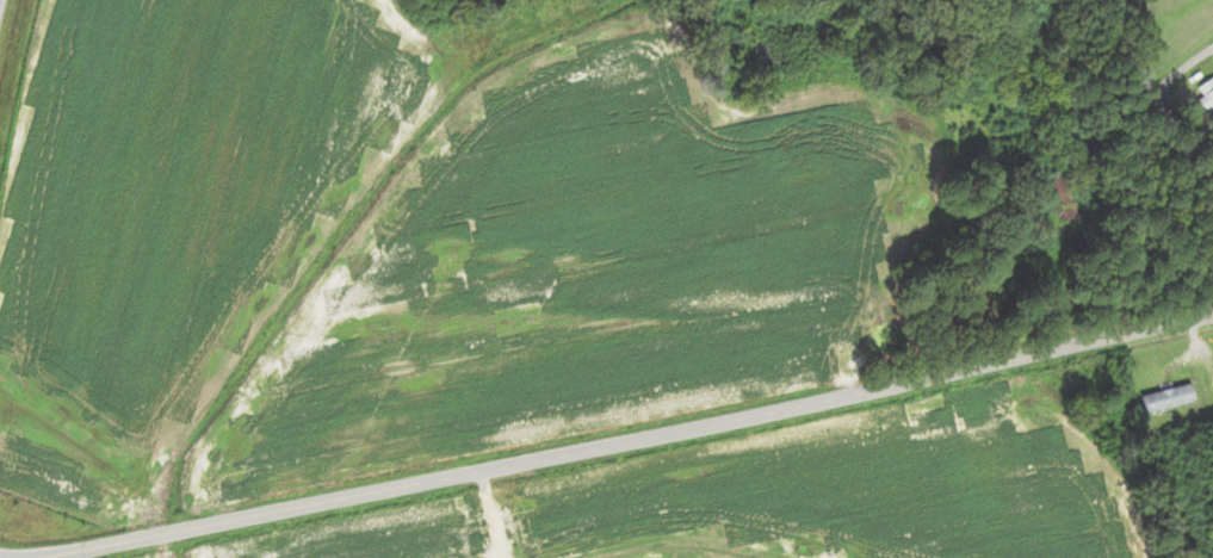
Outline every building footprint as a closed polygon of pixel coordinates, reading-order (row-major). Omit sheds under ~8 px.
[(1211,76),(1190,92),(1212,120),(1212,119),(1212,78),(1211,76)] [(1191,402),(1187,385),(1135,398),(1139,415),(1191,402)]
